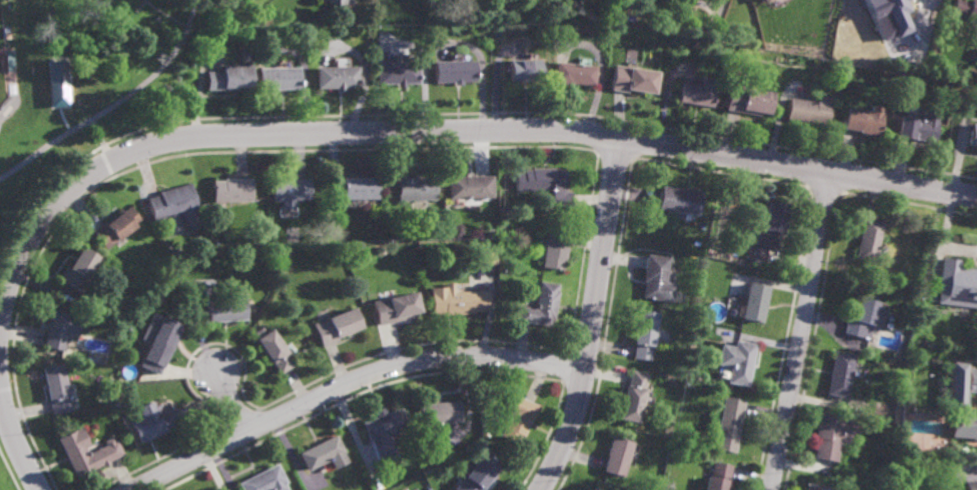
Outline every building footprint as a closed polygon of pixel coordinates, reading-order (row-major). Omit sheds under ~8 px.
[(345,10),(321,0),(349,0),(345,10)] [(882,39),(894,34),(896,38),(911,31),(903,15),(910,12),(905,2),(908,0),(864,0),(882,39)] [(950,14),(954,0),(963,0),(969,2),(970,0),(976,0),(976,29),(969,27),(971,20),(950,14)] [(224,16),(218,15),(220,7),(226,8),(224,16)] [(207,90),(207,71),(221,71),(221,64),(240,64),(240,47),(248,47),(248,64),(250,64),(251,86),(238,86),(238,89),(207,90)] [(46,58),(47,85),(67,84),(66,57),(46,58)] [(539,80),(509,80),(508,58),(540,58),(540,80),(539,80)] [(461,84),(454,84),(454,82),(434,82),(433,60),(474,60),(474,81),(461,81),(461,84)] [(406,86),(397,86),(397,83),(378,84),(377,61),(418,61),(418,83),(406,83),(406,86)] [(595,65),(594,84),(572,82),(572,84),(553,82),(555,62),(595,65)] [(628,66),(628,65),(657,69),(654,91),(626,87),(626,91),(609,88),(613,64),(628,66)] [(317,88),(317,66),(359,66),(360,87),(317,88)] [(260,89),(260,68),(300,67),(300,89),(260,89)] [(714,86),(715,86),(712,105),(679,99),(682,81),(700,84),(702,74),(715,76),(714,86)] [(750,85),(774,89),(770,111),(762,110),(762,114),(726,108),(730,83),(736,85),(738,78),(751,80),(750,85)] [(827,103),(829,103),(826,125),(787,118),(791,97),(815,101),(816,94),(828,96),(827,103)] [(880,112),(882,112),(879,125),(880,125),(880,129),(879,128),(878,135),(858,131),(858,130),(841,127),(845,106),(868,110),(869,104),(881,106),(880,112)] [(935,123),(938,123),(935,142),(915,138),(914,139),(896,135),(899,115),(923,119),(923,114),(937,116),(935,123)] [(971,122),(976,123),(976,146),(967,144),(971,122)] [(556,169),(563,169),(564,192),(569,191),(570,207),(554,207),(554,190),(522,191),(522,169),(529,169),(529,168),(556,167),(556,169)] [(447,198),(446,176),(490,175),(491,197),(447,198)] [(328,199),(328,181),(342,180),(342,178),(376,176),(376,198),(328,199)] [(415,178),(434,177),(434,199),(396,200),(396,176),(415,176),(415,178)] [(225,206),(215,206),(215,201),(212,201),(211,180),(223,180),(223,178),(250,178),(250,201),(225,201),(225,206)] [(293,209),(280,209),(280,201),(271,201),(271,178),(308,178),(308,200),(293,200),(293,209)] [(181,213),(152,220),(147,198),(158,195),(157,191),(189,184),(200,229),(186,233),(181,213)] [(685,189),(686,187),(703,191),(699,215),(694,214),(694,216),(692,216),(692,214),(657,207),(661,184),(685,189)] [(790,204),(782,232),(780,232),(776,249),(755,243),(760,224),(761,224),(768,199),(790,204)] [(126,209),(129,207),(139,219),(133,224),(135,226),(108,249),(93,231),(104,221),(104,222),(123,206),(126,209)] [(873,262),(874,262),(873,269),(868,268),(869,261),(854,258),(862,217),(882,221),(873,262)] [(561,269),(539,266),(545,228),(566,231),(561,269)] [(88,278),(90,280),(81,293),(58,279),(67,265),(70,267),(83,245),(101,256),(88,278)] [(345,258),(344,250),(350,249),(352,257),(345,258)] [(493,265),(492,251),(479,251),(479,266),(493,265)] [(674,301),(642,297),(644,280),(643,280),(646,253),(670,256),(666,282),(677,284),(674,301)] [(959,267),(976,270),(976,308),(936,303),(942,257),(960,259),(959,267)] [(553,321),(551,321),(550,327),(514,321),(516,305),(534,308),(537,281),(556,284),(555,292),(557,292),(553,321)] [(762,322),(756,320),(756,322),(749,320),(749,319),(742,317),(749,281),(769,285),(762,322)] [(889,290),(880,288),(882,281),(891,284),(889,290)] [(154,299),(150,292),(157,287),(161,294),(154,299)] [(443,292),(484,290),(485,311),(469,312),(469,313),(462,313),(462,314),(440,315),(440,314),(427,314),(426,287),(443,287),(443,292)] [(373,326),(367,301),(410,291),(415,312),(407,314),(408,318),(373,326)] [(237,299),(242,299),(244,319),(201,323),(199,302),(225,300),(225,293),(237,292),(237,299)] [(879,328),(871,326),(867,340),(841,334),(845,319),(851,321),(857,297),(877,302),(875,307),(884,310),(879,328)] [(318,347),(309,324),(350,307),(358,328),(333,338),(335,341),(318,347)] [(652,361),(633,358),(635,343),(634,343),(638,308),(659,311),(652,361)] [(78,334),(69,332),(65,351),(44,346),(52,309),(83,317),(78,334)] [(162,363),(141,353),(147,341),(158,317),(176,325),(172,336),(174,337),(162,363)] [(262,332),(268,329),(272,335),(274,334),(282,347),(281,347),(292,365),(278,375),(269,362),(268,363),(252,340),(254,338),(250,333),(259,327),(262,332)] [(749,387),(728,383),(731,367),(717,364),(721,343),(735,346),(736,340),(757,344),(749,387)] [(845,398),(825,395),(833,350),(853,354),(845,398)] [(72,411),(54,415),(51,401),(50,401),(43,367),(63,363),(70,396),(69,397),(72,411)] [(968,369),(976,369),(976,392),(966,391),(964,420),(976,421),(976,439),(949,437),(950,418),(960,419),(960,411),(947,410),(950,363),(965,364),(964,374),(968,374),(968,369)] [(639,423),(619,419),(627,384),(629,385),(632,370),(649,374),(639,423)] [(735,453),(714,449),(724,395),(746,400),(735,453)] [(522,438),(520,437),(517,444),(499,436),(514,398),(535,406),(522,438)] [(418,438),(414,406),(455,401),(458,422),(435,425),(436,435),(418,438)] [(160,408),(167,405),(177,428),(146,442),(145,440),(139,442),(130,422),(146,414),(143,408),(157,402),(160,408)] [(365,443),(358,423),(395,409),(402,429),(365,443)] [(854,433),(847,432),(845,444),(837,443),(833,463),(810,459),(814,439),(812,438),(817,413),(857,421),(854,433)] [(86,448),(89,454),(103,447),(110,462),(78,478),(59,439),(82,427),(91,446),(86,448)] [(345,462),(332,469),(328,461),(305,472),(296,454),(334,436),(342,453),(341,453),(345,462)] [(623,477),(603,471),(607,455),(606,455),(612,436),(634,442),(623,477)] [(495,476),(484,489),(453,489),(481,454),(498,468),(493,475),(495,476)] [(732,464),(727,489),(705,489),(707,477),(711,477),(715,461),(732,464)] [(283,484),(286,489),(240,489),(237,484),(276,465),(284,483),(283,484)] [(964,481),(965,489),(976,489),(976,481),(964,481)]
